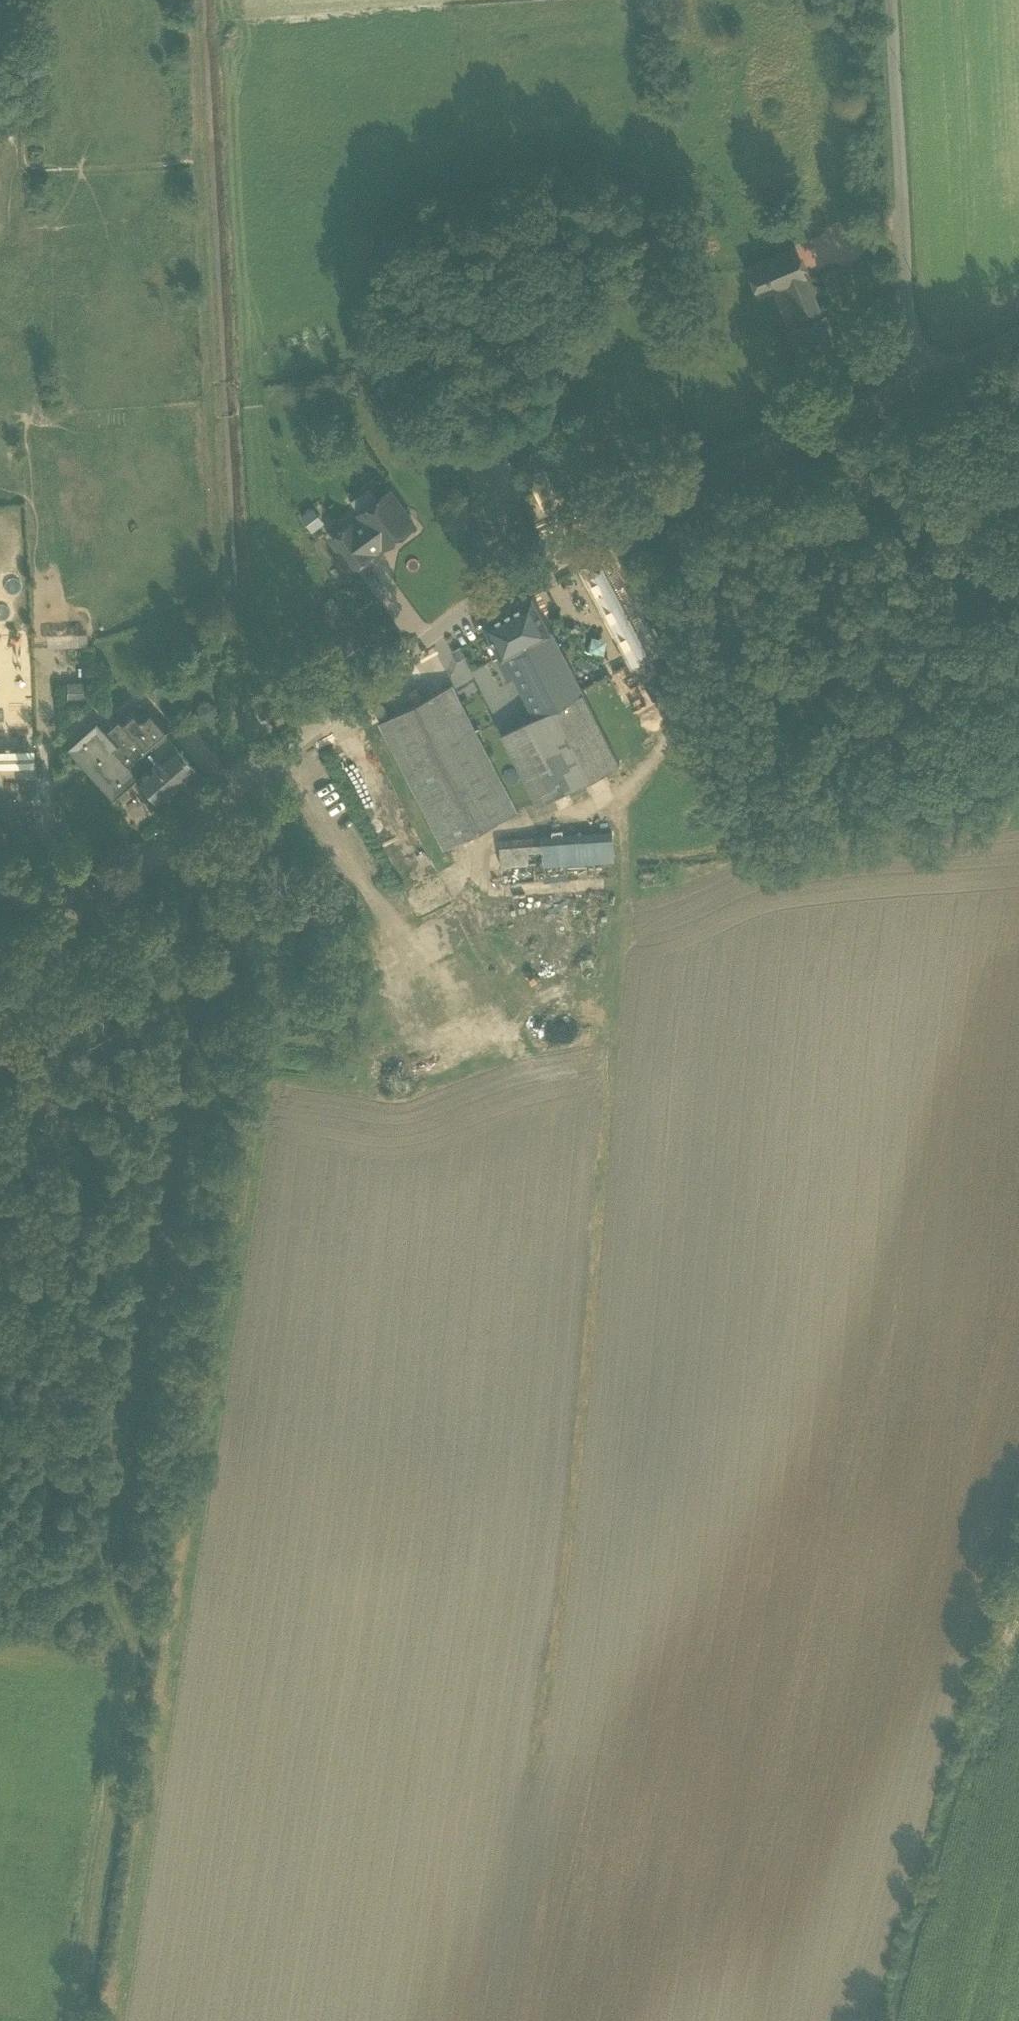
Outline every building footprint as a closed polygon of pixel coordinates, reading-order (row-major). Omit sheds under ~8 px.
[(787,285),(806,276),(807,276),(795,247),(746,267),(759,296),(787,285)] [(806,276),(787,285),(803,324),(823,315),(806,276)] [(803,324),(787,331),(809,380),(846,362),(826,314),(823,315),(803,324)] [(389,490),(378,499),(376,510),(364,519),(353,527),(371,551),(382,543),(384,546),(414,524),(389,490)] [(359,512),(364,519),(376,510),(378,499),(359,512)] [(316,529),(327,518),(312,505),(301,516),(316,529)] [(353,527),(351,524),(332,537),(354,566),(372,553),(353,527)] [(642,611),(622,573),(611,552),(583,567),(615,628),(633,662),(661,647),(642,611)] [(502,655),(506,653),(537,712),(536,713),(537,715),(583,692),(582,689),(581,690),(549,630),(551,629),(532,593),(508,606),(484,619),(502,655)] [(461,647),(454,651),(458,661),(466,657),(461,647)] [(661,647),(633,662),(652,698),(680,683),(661,647)] [(537,712),(506,653),(502,655),(496,658),(528,720),(529,719),(537,715),(536,713),(537,712)] [(452,685),(379,722),(444,848),(517,811),(452,685)] [(537,715),(529,719),(541,741),(512,756),(538,805),(619,763),(583,692),(537,715)] [(197,714),(205,720),(213,715),(213,706),(206,701),(197,705),(197,714)] [(96,720),(66,746),(112,799),(136,778),(157,801),(195,768),(166,736),(163,732),(167,729),(148,708),(139,717),(131,708),(118,720),(105,731),(104,729),(104,728),(103,729),(99,724),(99,723),(98,723),(96,720)] [(528,720),(501,734),(512,756),(541,741),(529,719),(528,720)] [(364,730),(325,749),(398,891),(436,871),(364,730)] [(612,831),(558,836),(560,861),(614,857),(612,831)] [(558,836),(499,840),(501,866),(560,861),(558,836)]
